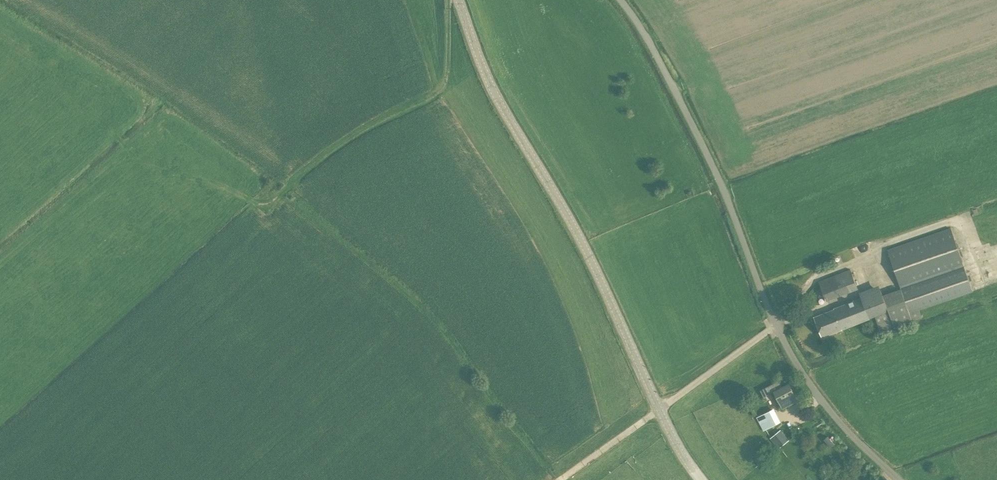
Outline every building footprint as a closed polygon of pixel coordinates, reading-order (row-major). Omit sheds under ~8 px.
[(951,228),(888,249),(901,288),(912,321),(922,317),(920,310),(973,291),(951,228)] [(858,288),(851,269),(819,282),(826,300),(858,288)] [(835,308),(815,316),(822,336),(842,328),(842,329),(875,316),(880,331),(895,327),(883,294),(881,290),(834,308),(835,308)] [(780,380),(760,390),(764,397),(771,393),(775,400),(778,399),(782,408),(798,400),(789,383),(783,386),(780,380)] [(772,410),(757,417),(764,430),(779,422),(772,410)] [(788,440),(781,431),(771,438),(779,448),(788,440)]
